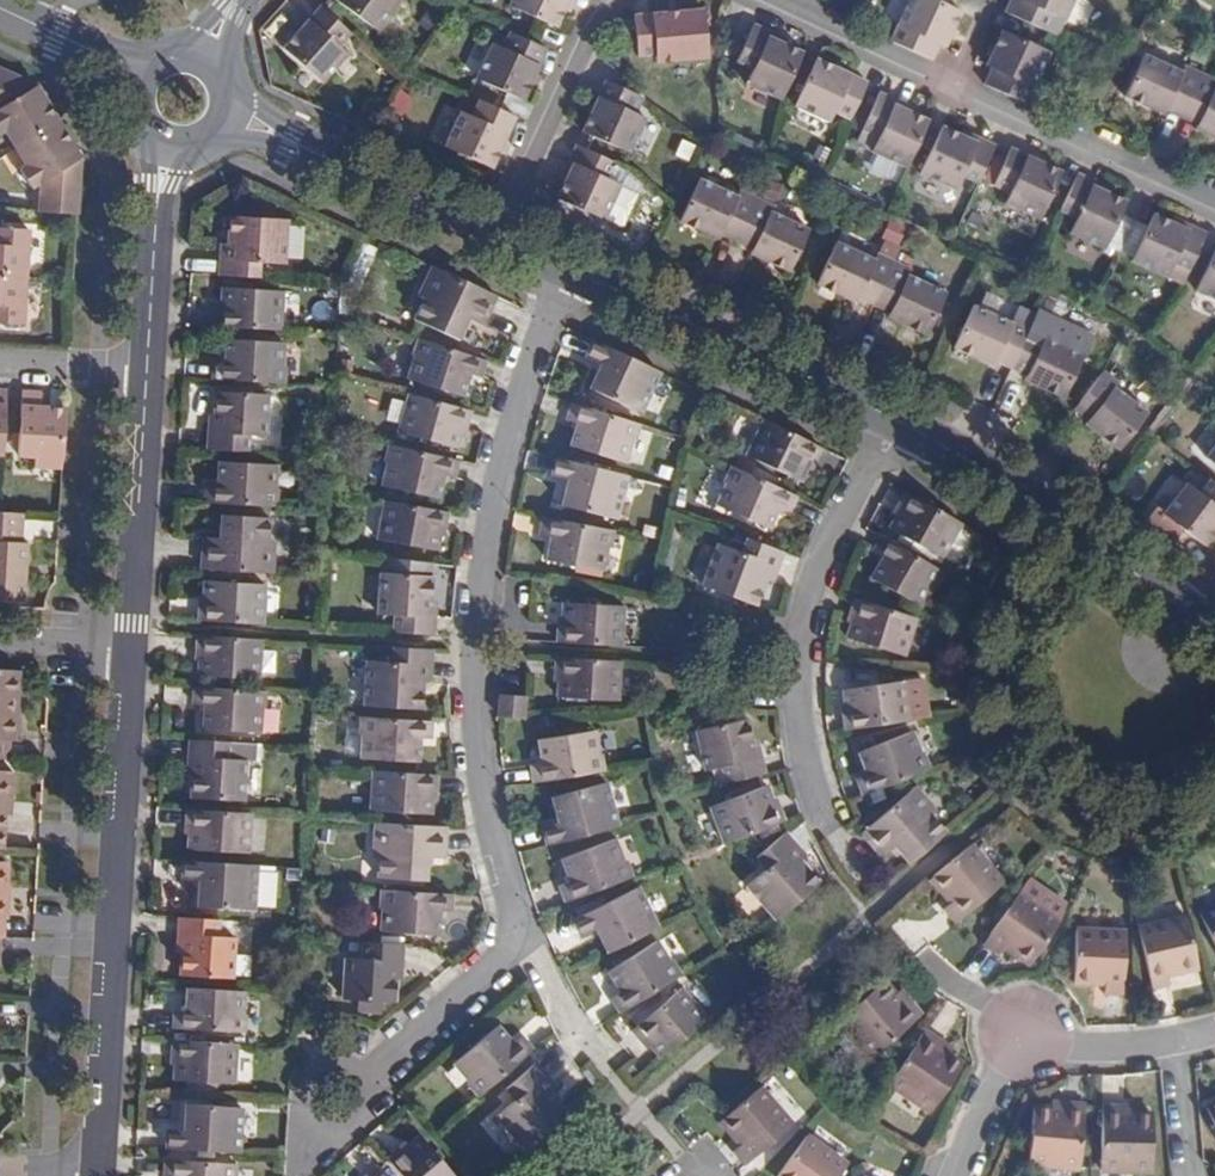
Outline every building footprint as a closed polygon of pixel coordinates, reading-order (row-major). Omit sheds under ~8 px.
[(336,1),(372,29),(395,0),(336,0),(336,1)] [(502,5),(552,28),(559,9),(563,0),(504,0),(502,5)] [(570,0),(563,0),(559,9),(564,11),(570,0)] [(954,9),(935,0),(910,0),(890,41),(931,60),(939,44),(946,47),(952,32),(956,23),(961,11),(954,9)] [(1004,12),(1045,31),(1052,14),(1067,20),(1075,0),(1010,0),(1004,12)] [(351,34),(322,8),(284,50),(320,83),(347,56),(340,48),(351,34)] [(705,8),(637,13),(639,57),(656,55),(656,63),(709,59),(705,8)] [(780,99),(803,50),(788,42),(770,36),(773,31),(755,23),(737,60),(753,68),(747,82),(780,99)] [(1003,29),(986,66),(991,68),(983,84),(1028,105),(1052,51),(1003,29)] [(770,36),(788,42),(790,39),(773,31),(770,36)] [(522,101),(547,49),(510,32),(502,46),(493,42),(476,78),(522,101)] [(1186,107),(1202,71),(1188,65),(1183,72),(1147,54),(1126,96),(1164,114),(1165,111),(1171,100),(1186,107)] [(850,118),(868,80),(818,56),(796,103),(832,121),(838,111),(850,118)] [(42,87),(39,89),(36,86),(0,69),(0,132),(6,130),(15,148),(58,122),(43,97),(46,95),(42,87)] [(1202,71),(1186,107),(1203,115),(1198,125),(1196,130),(1214,137),(1214,77),(1202,71)] [(616,85),(604,80),(582,131),(632,153),(647,118),(638,112),(644,99),(642,97),(616,85)] [(856,142),(907,166),(929,118),(910,110),(894,103),(896,98),(881,91),(856,142)] [(912,105),(896,98),(894,103),(910,110),(912,105)] [(494,167),(517,118),(478,100),(471,114),(462,110),(446,144),(494,167)] [(1181,118),(1186,107),(1171,100),(1165,111),(1181,118)] [(1203,115),(1186,107),(1181,118),(1198,125),(1203,115)] [(74,147),(58,122),(15,148),(25,165),(17,170),(31,189),(40,184),(39,194),(39,212),(77,215),(80,158),(78,155),(81,153),(77,145),(74,147)] [(963,175),(977,182),(996,143),(983,137),(979,142),(965,134),(944,125),(919,174),(956,189),(963,175)] [(968,130),(965,134),(979,142),(983,137),(968,130)] [(612,162),(575,145),(569,159),(575,162),(566,182),(559,198),(606,219),(620,184),(609,179),(615,164),(612,162)] [(1006,202),(1042,219),(1064,171),(1012,147),(995,184),(1010,192),(1006,202)] [(575,162),(569,159),(560,179),(566,182),(575,162)] [(1095,178),(1078,170),(1060,211),(1077,217),(1071,233),(1105,250),(1127,201),(1110,191),(1091,185),(1095,178)] [(726,223),(741,230),(757,196),(743,189),(739,195),(701,178),(681,220),(719,239),(723,233),(726,223)] [(1112,187),(1095,178),(1091,185),(1110,191),(1112,187)] [(759,239),(755,249),(752,254),(791,271),(810,228),(772,210),(775,204),(757,196),(741,230),(759,239)] [(1189,270),(1207,232),(1193,224),(1189,230),(1173,223),(1154,213),(1132,262),(1167,279),(1175,263),(1189,270)] [(222,242),(220,275),(257,278),(259,262),(284,263),(285,220),(230,216),(229,243),(222,242)] [(1189,230),(1193,224),(1176,216),(1173,223),(1189,230)] [(723,233),(737,240),(741,230),(726,223),(723,233)] [(28,277),(31,229),(0,227),(0,275),(28,277)] [(741,230),(737,240),(755,249),(759,239),(741,230)] [(878,293),(894,260),(881,253),(878,260),(838,240),(817,283),(858,302),(860,298),(864,287),(878,293)] [(1197,291),(1214,299),(1214,253),(1197,291)] [(911,268),(894,260),(878,293),(897,301),(891,313),(889,317),(927,334),(948,291),(908,274),(911,268)] [(498,298),(433,268),(420,295),(427,300),(418,319),(460,338),(471,317),(485,325),(498,298)] [(28,277),(0,275),(0,322),(26,324),(28,277)] [(873,304),(878,293),(864,287),(860,298),(873,304)] [(218,309),(218,326),(278,330),(280,292),(222,288),(221,309),(218,309)] [(897,301),(878,293),(873,304),(891,313),(897,301)] [(1002,351),(1015,357),(1032,322),(1016,315),(1012,322),(974,303),(954,347),(995,366),(998,360),(1002,351)] [(1033,366),(1028,375),(1025,380),(1064,398),(1084,354),(1046,336),(1049,330),(1032,322),(1015,357),(1033,366)] [(213,361),(213,379),(288,384),(289,364),(283,364),(284,342),(228,338),(227,361),(213,361)] [(488,362),(418,339),(413,354),(417,355),(409,378),(465,396),(473,374),(482,378),(488,362)] [(663,374),(592,341),(585,356),(601,364),(590,387),(645,412),(663,374)] [(998,360),(1011,367),(1015,357),(1002,351),(998,360)] [(1015,357),(1011,367),(1028,375),(1033,366),(1015,357)] [(1104,368),(1074,409),(1089,421),(1089,425),(1120,449),(1150,411),(1121,389),(1125,384),(1104,368)] [(209,431),(207,449),(247,451),(249,435),(264,436),(267,394),(217,391),(215,431),(209,431)] [(38,467),(61,468),(65,409),(51,408),(52,394),(41,393),(24,392),(20,456),(39,457),(38,467)] [(473,412),(410,395),(401,430),(459,447),(463,432),(467,433),(473,412)] [(641,425),(572,404),(568,419),(578,423),(570,445),(629,462),(635,442),(639,441),(641,425)] [(821,448),(763,420),(746,454),(803,482),(809,470),(812,472),(824,450),(821,448)] [(1206,456),(1214,463),(1214,444),(1206,456)] [(459,461),(394,447),(385,485),(439,498),(444,476),(454,478),(459,461)] [(630,477),(556,459),(552,474),(568,479),(561,502),(619,518),(630,477)] [(207,486),(206,502),(278,507),(280,489),(275,489),(276,466),(221,462),(219,486),(207,486)] [(798,497),(731,467),(722,483),(725,485),(716,503),(772,529),(782,508),(792,513),(798,497)] [(1197,540),(1204,546),(1214,532),(1214,483),(1209,479),(1199,492),(1187,482),(1164,513),(1197,540)] [(947,560),(964,525),(961,523),(905,493),(903,492),(893,513),(897,516),(889,528),(947,560)] [(450,513),(386,502),(380,539),(441,548),(444,531),(447,531),(450,513)] [(22,514),(0,512),(0,596),(25,598),(27,544),(20,544),(22,514)] [(202,537),(201,569),(270,573),(272,544),(266,544),(267,518),(222,516),(221,537),(202,537)] [(618,532),(543,517),(540,533),(551,536),(548,559),(607,570),(610,549),(614,550),(618,532)] [(938,588),(946,574),(880,536),(872,549),(883,555),(871,577),(924,607),(934,587),(938,588)] [(775,582),(786,554),(746,539),(742,550),(717,541),(701,584),(758,606),(768,579),(775,582)] [(394,632),(434,634),(435,620),(430,616),(433,579),(384,575),(382,615),(394,616),(394,632)] [(199,602),(197,620),(261,624),(263,586),(205,582),(204,603),(199,602)] [(907,655),(918,619),(854,599),(848,620),(851,622),(845,639),(907,655)] [(559,616),(558,642),(624,646),(626,607),(565,602),(563,617),(559,616)] [(260,639),(198,635),(196,655),(201,655),(200,676),(257,680),(260,639)] [(431,650),(392,648),(391,662),(369,661),(366,704),(421,708),(423,683),(430,681),(431,650)] [(621,699),(624,662),(557,658),(554,681),(559,681),(558,696),(621,699)] [(0,670),(0,759),(7,760),(9,742),(15,743),(20,671),(0,670)] [(844,730),(928,718),(922,679),(845,690),(846,705),(841,706),(844,730)] [(267,691),(194,686),(193,702),(204,703),(203,726),(260,732),(262,706),(265,707),(267,691)] [(500,695),(498,717),(523,718),(524,696),(500,695)] [(430,722),(362,718),(359,756),(416,760),(419,738),(428,738),(430,722)] [(724,783),(768,773),(761,739),(755,740),(750,718),(698,729),(706,770),(721,766),(724,783)] [(531,764),(533,782),(608,771),(605,753),(600,753),(597,731),(539,739),(542,764),(531,764)] [(861,796),(933,767),(925,750),(922,752),(913,732),(858,752),(866,774),(855,779),(861,796)] [(254,759),(256,743),(191,739),(190,754),(193,755),(191,794),(243,798),(246,758),(254,759)] [(437,793),(437,775),(371,772),(369,810),(430,815),(432,793),(437,793)] [(543,827),(546,845),(621,825),(610,783),(552,798),(559,823),(543,827)] [(724,844),(788,819),(779,797),(775,799),(770,785),(710,808),(724,844)] [(908,865),(948,829),(934,814),(938,809),(917,786),(862,833),(883,858),(894,849),(908,865)] [(251,812),(186,807),(185,825),(189,824),(188,845),(247,850),(251,812)] [(443,859),(447,828),(376,823),(373,855),(380,855),(378,877),(425,880),(427,859),(443,859)] [(775,919),(821,880),(804,860),(808,857),(787,832),(756,859),(765,871),(747,886),(775,919)] [(560,885),(565,901),(635,875),(630,860),(626,862),(619,840),(564,860),(572,883),(560,885)] [(1001,884),(969,845),(933,876),(955,901),(966,914),(1001,884)] [(255,865),(183,861),(181,880),(198,881),(197,906),(252,910),(255,865)] [(606,953),(659,927),(640,886),(575,920),(581,936),(595,929),(606,953)] [(448,911),(450,895),(382,891),(380,905),(384,905),(383,931),(437,934),(439,911),(448,911)] [(1058,922),(1018,893),(990,933),(1006,945),(1030,962),(1058,922)] [(956,924),(966,914),(955,901),(944,910),(956,924)] [(1203,915),(1214,939),(1214,909),(1203,915)] [(220,920),(178,917),(178,936),(182,937),(179,973),(233,976),(235,938),(219,936),(220,920)] [(1141,930),(1152,977),(1168,973),(1199,965),(1188,919),(1141,930)] [(1076,979),(1106,981),(1125,982),(1127,935),(1102,933),(1077,932),(1076,979)] [(990,933),(984,943),(999,955),(1006,945),(990,933)] [(402,962),(402,945),(364,942),(362,961),(345,960),(344,998),(395,1003),(396,962),(402,962)] [(621,1012),(682,973),(673,959),(670,962),(658,942),(610,972),(623,992),(612,998),(621,1012)] [(1168,973),(1152,977),(1154,988),(1171,985),(1168,973)] [(890,988),(883,980),(841,1017),(873,1055),(923,1014),(911,999),(904,1005),(890,988)] [(1125,982),(1106,981),(1106,993),(1125,994),(1125,982)] [(897,983),(890,988),(904,1005),(911,999),(897,983)] [(245,992),(188,988),(187,1010),(174,1009),(174,1028),(244,1033),(246,1014),(243,1014),(245,992)] [(660,1058),(707,1017),(683,989),(668,1002),(638,1028),(634,1032),(645,1044),(648,1042),(660,1058)] [(631,1020),(638,1028),(668,1002),(661,994),(631,1020)] [(468,1083),(479,1096),(529,1052),(519,1040),(512,1044),(497,1026),(455,1061),(471,1082),(468,1083)] [(943,1041),(925,1028),(888,1083),(931,1111),(961,1064),(955,1060),(939,1048),(943,1041)] [(237,1044),(172,1040),(171,1057),(175,1058),(173,1080),(186,1081),(185,1087),(202,1088),(201,1081),(217,1082),(234,1084),(237,1044)] [(959,1052),(943,1041),(939,1048),(955,1060),(959,1052)] [(498,1116),(527,1149),(569,1113),(551,1091),(556,1087),(537,1064),(507,1089),(517,1101),(498,1116)] [(201,1081),(202,1088),(217,1090),(217,1082),(201,1081)] [(792,1127),(760,1086),(720,1121),(740,1145),(735,1150),(745,1164),(792,1127)] [(1063,1111),(1064,1101),(1045,1099),(1044,1109),(1063,1111)] [(1085,1102),(1064,1101),(1063,1111),(1044,1109),(1033,1107),(1029,1163),(1080,1168),(1085,1102)] [(168,1130),(167,1148),(238,1152),(241,1108),(186,1103),(183,1130),(168,1130)] [(1155,1115),(1148,1115),(1125,1115),(1125,1104),(1107,1104),(1101,1167),(1152,1170),(1155,1115)] [(1125,1115),(1148,1115),(1148,1105),(1125,1104),(1125,1115)] [(780,1175),(841,1175),(848,1166),(808,1136),(780,1175)] [(402,1175),(453,1175),(420,1137),(405,1149),(402,1147),(388,1160),(402,1175)] [(237,1165),(165,1159),(164,1175),(237,1175),(237,1165)] [(380,1167),(367,1175),(388,1175),(380,1167)]
